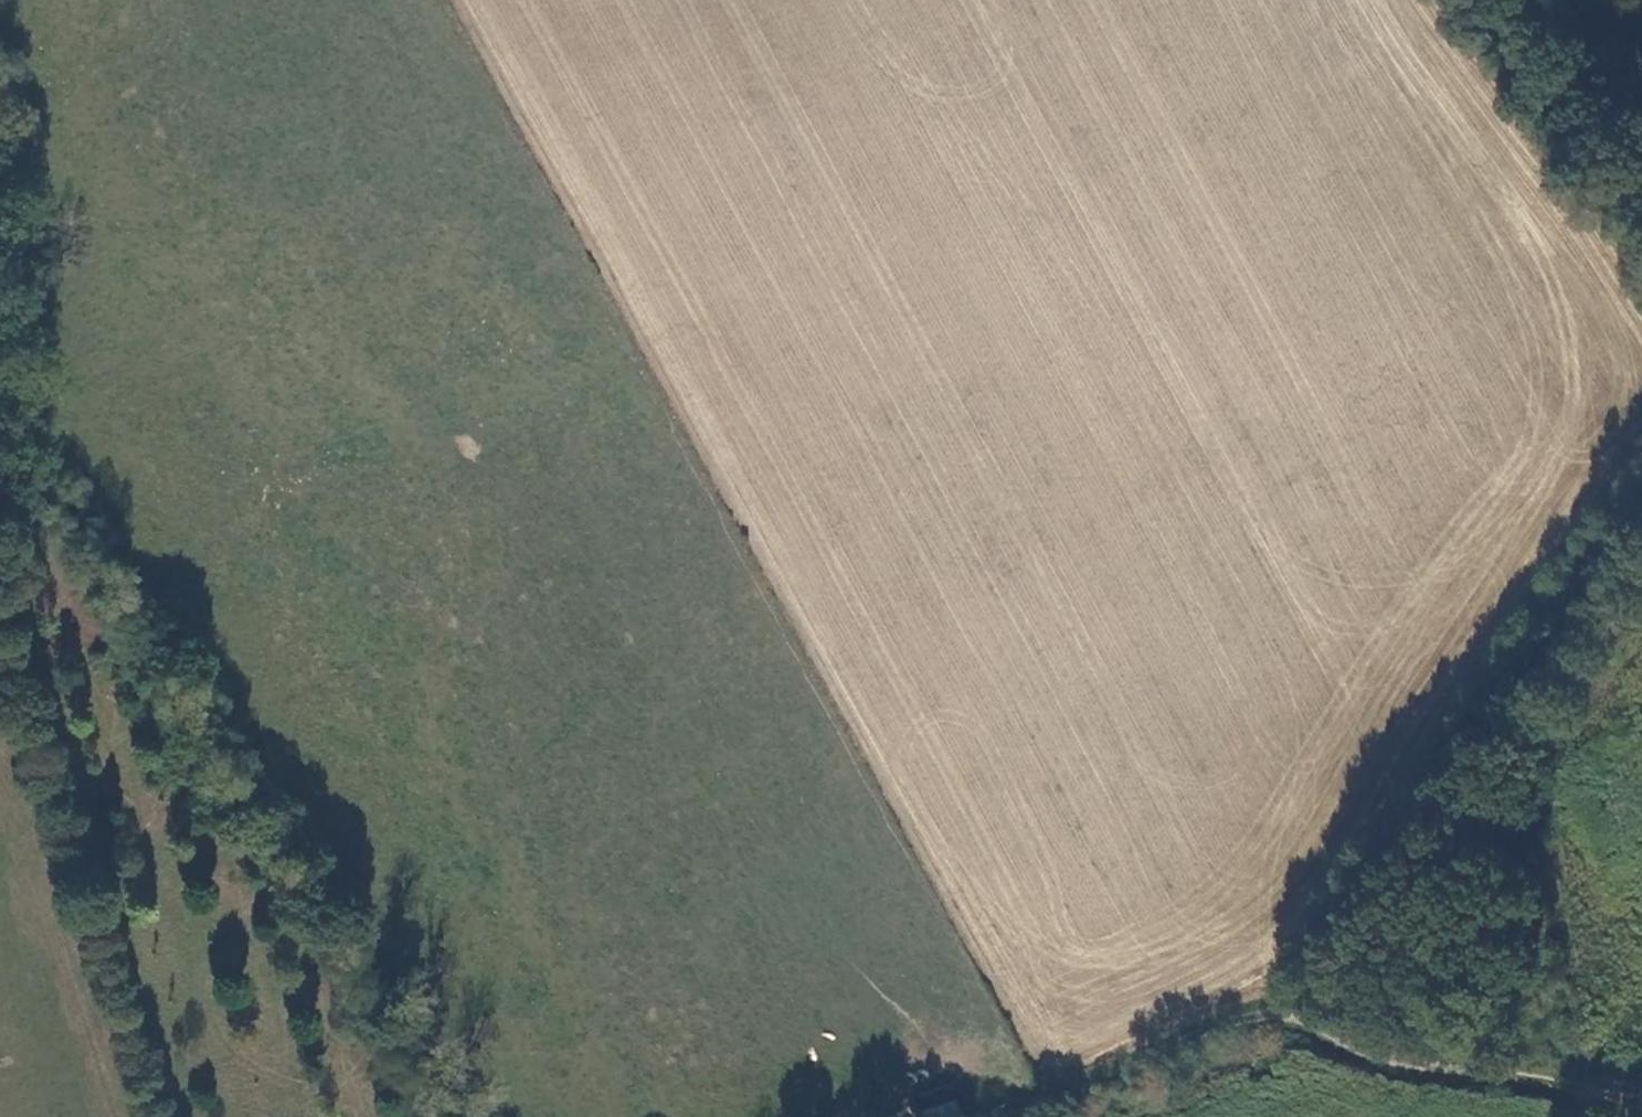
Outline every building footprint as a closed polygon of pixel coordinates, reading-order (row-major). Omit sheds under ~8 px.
[(958,1101),(923,1113),(924,1116),(963,1116),(958,1101)]
